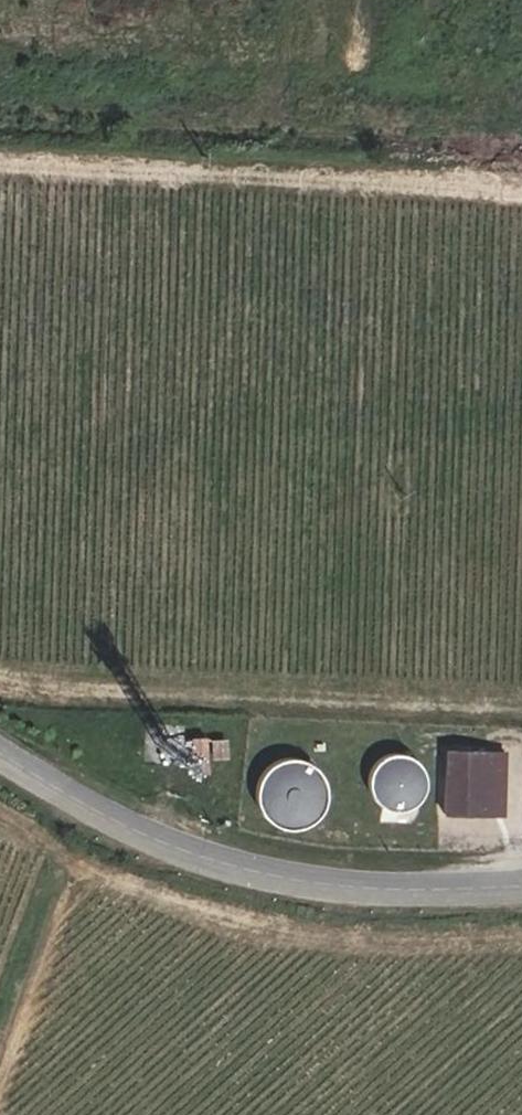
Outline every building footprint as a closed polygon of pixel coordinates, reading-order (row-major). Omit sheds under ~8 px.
[(207,750),(190,750),(190,768),(207,768),(207,750)] [(373,803),(421,802),(420,755),(372,756),(373,803)] [(488,778),(505,778),(505,755),(443,755),(440,820),(488,821),(488,778)] [(314,820),(320,761),(261,756),(255,814),(314,820)] [(488,778),(488,821),(504,821),(505,778),(488,778)]
